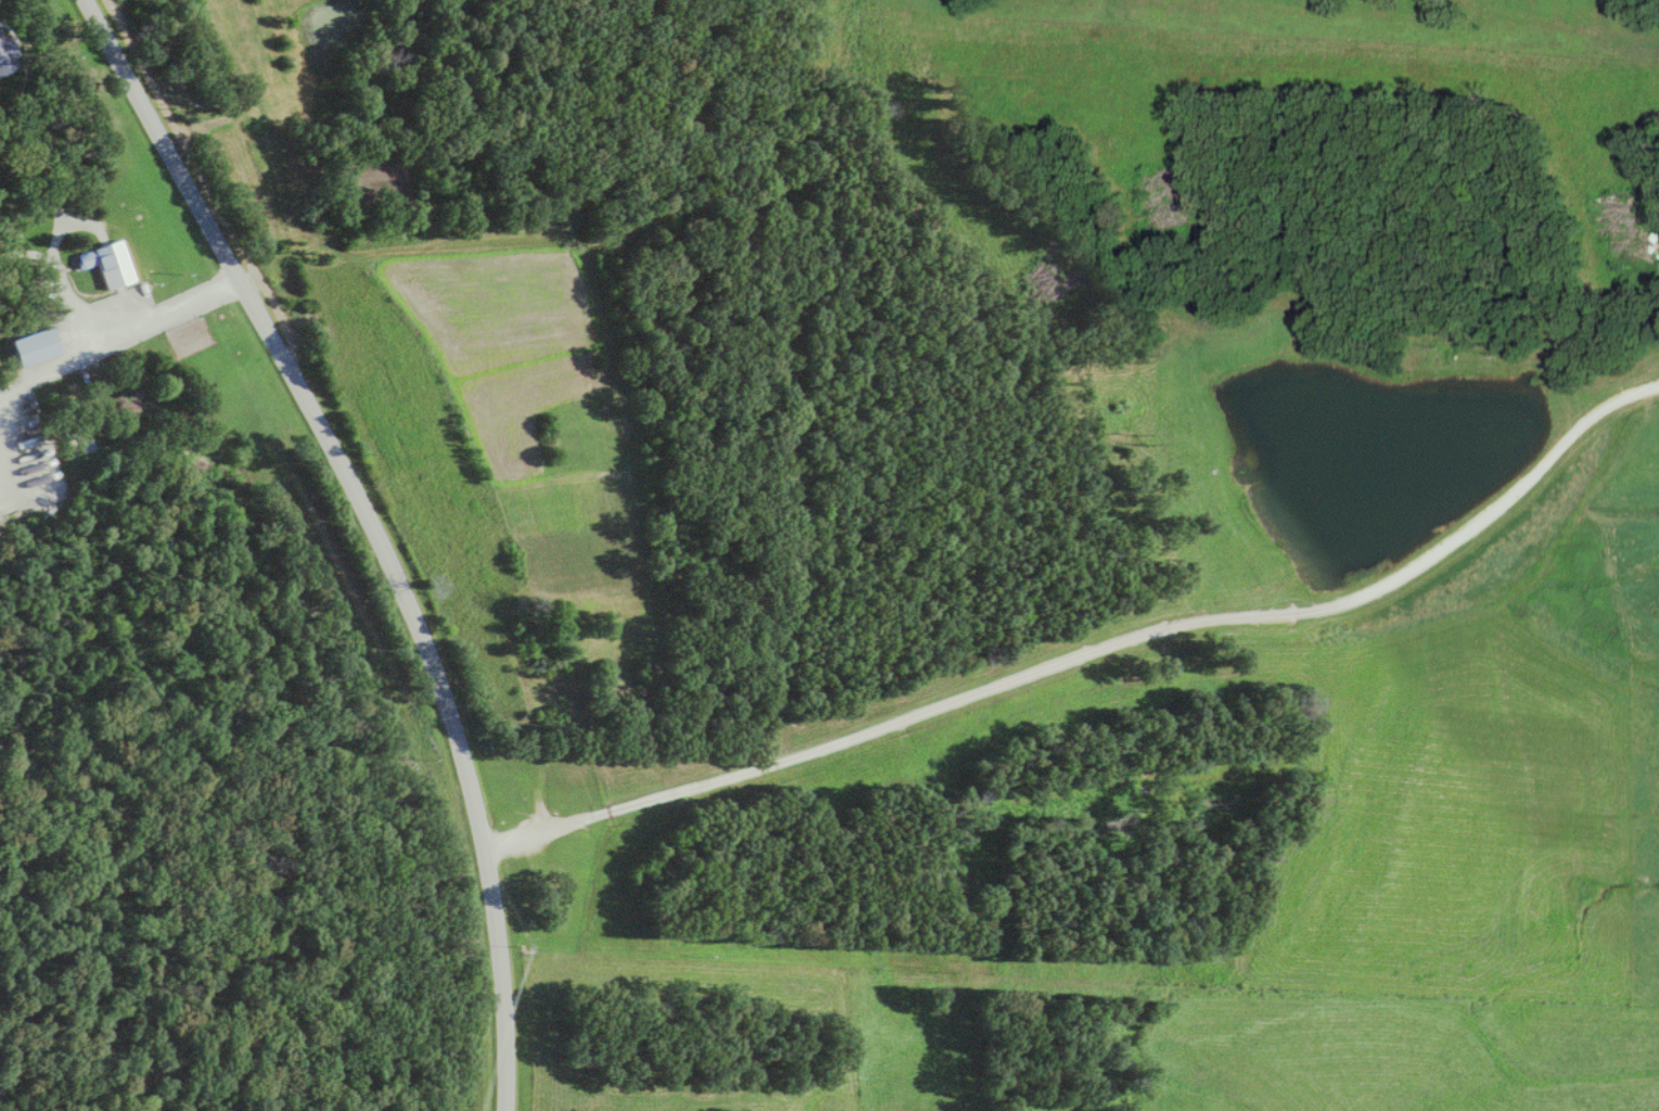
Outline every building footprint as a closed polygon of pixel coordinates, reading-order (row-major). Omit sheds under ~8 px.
[(17,67),(0,32),(0,75),(17,67)] [(104,291),(132,282),(120,241),(74,255),(79,270),(96,265),(104,291)] [(7,341),(15,368),(58,355),(50,328),(7,341)]
